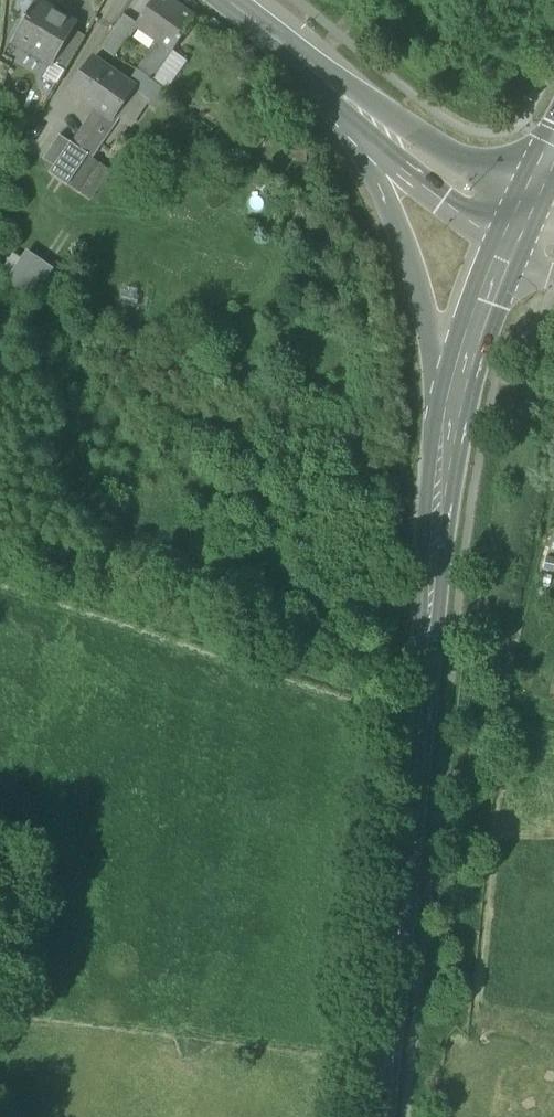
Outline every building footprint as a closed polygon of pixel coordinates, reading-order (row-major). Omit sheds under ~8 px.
[(173,52),(195,20),(177,7),(167,0),(154,0),(137,24),(136,26),(158,41),(173,52)] [(25,53),(40,62),(41,60),(45,52),(55,58),(72,28),(75,24),(51,11),(49,15),(46,21),(40,18),(44,11),(31,4),(24,16),(22,15),(20,18),(22,19),(9,41),(26,51),(25,53)] [(49,15),(44,11),(40,18),(46,21),(49,15)] [(101,49),(114,58),(136,26),(137,24),(124,15),(101,49)] [(51,66),(64,73),(85,36),(72,28),(55,58),(51,66)] [(158,41),(137,70),(153,82),(173,52),(158,41)] [(39,72),(43,64),(7,47),(3,55),(39,72)] [(41,60),(51,66),(55,58),(45,52),(41,60)] [(173,52),(153,82),(166,91),(187,61),(173,52)] [(71,92),(98,111),(113,121),(115,117),(133,91),(133,90),(134,89),(127,85),(114,75),(111,73),(93,60),(71,92)] [(142,97),(153,82),(137,70),(127,85),(134,89),(133,90),(133,91),(142,97)] [(156,106),(166,91),(153,82),(142,97),(150,102),(156,106)] [(142,97),(133,91),(115,117),(132,128),(150,102),(142,97)] [(96,145),(113,121),(98,111),(82,135),(96,145)] [(48,174),(67,186),(88,155),(74,146),(59,135),(49,150),(42,159),(53,167),(48,174)] [(82,135),(74,146),(88,155),(96,145),(82,135)] [(110,170),(88,155),(67,186),(89,201),(110,170)] [(54,269),(28,251),(22,259),(6,282),(32,301),(48,278),(54,269)] [(6,282),(22,259),(14,254),(0,273),(0,279),(6,282)] [(48,278),(32,301),(40,306),(55,283),(48,278)]
